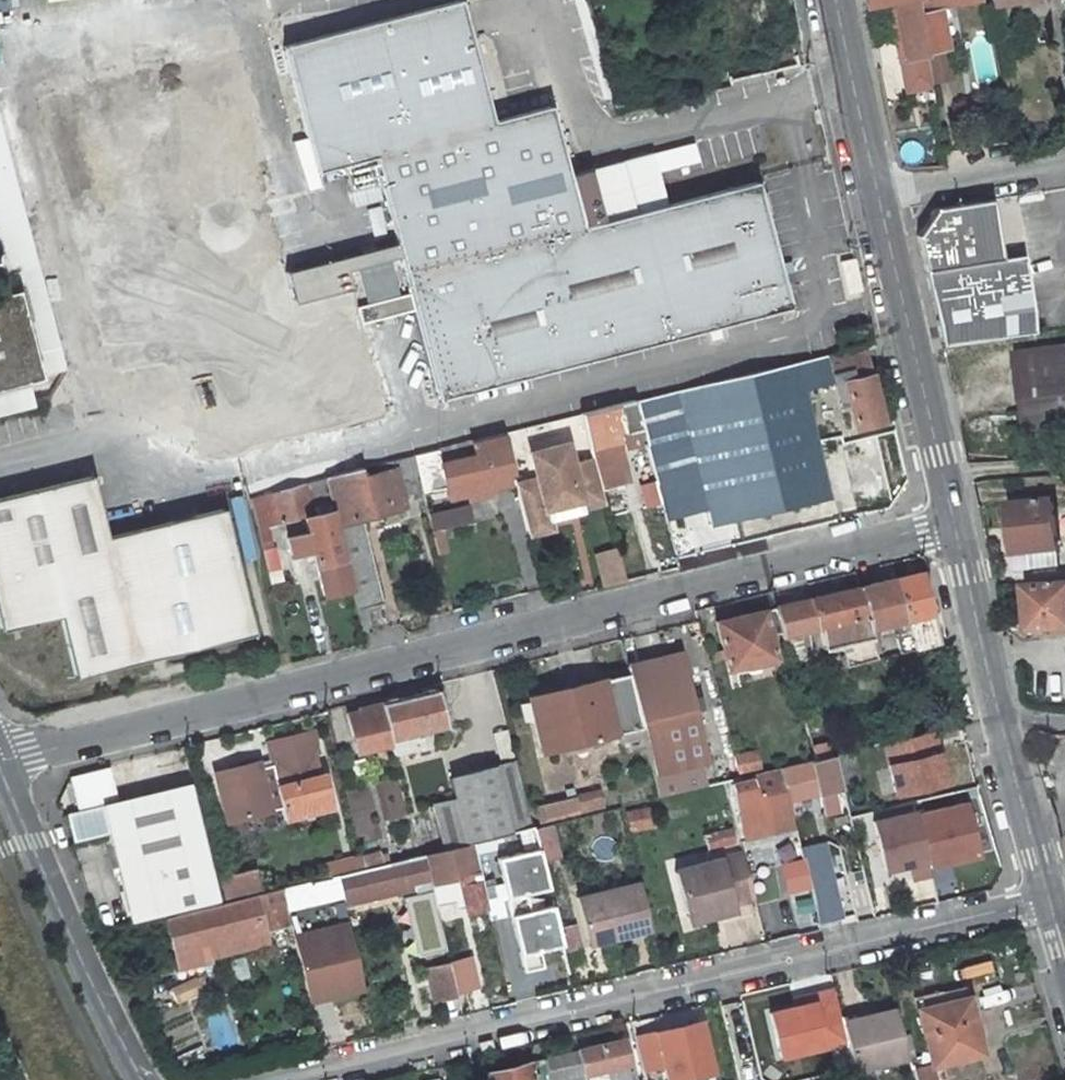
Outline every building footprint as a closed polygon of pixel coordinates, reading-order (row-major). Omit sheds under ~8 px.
[(581,227),(550,106),(492,121),(460,0),(457,0),(282,46),(315,173),(373,157),(437,400),(789,307),(755,181),(581,227)] [(904,19),(899,20),(903,37),(898,38),(903,62),(927,57),(918,4),(917,1),(917,0),(900,0),(904,19)] [(970,0),(917,0),(917,1),(918,4),(927,57),(932,82),(951,79),(937,5),(970,0)] [(0,120),(0,240),(9,275),(20,272),(48,376),(66,371),(0,120)] [(1036,334),(1023,255),(1001,259),(992,200),(934,209),(929,216),(934,219),(926,231),(921,229),(917,236),(931,296),(933,295),(939,319),(937,320),(943,347),(1036,334)] [(926,231),(934,219),(929,216),(921,229),(926,231)] [(0,296),(0,390),(41,379),(18,291),(0,296)] [(764,513),(829,498),(804,390),(834,382),(840,408),(849,406),(854,428),(881,423),(863,347),(732,377),(764,513)] [(1019,358),(1030,452),(1064,448),(1064,352),(1019,358)] [(711,525),(764,513),(732,377),(634,401),(641,428),(643,434),(663,509),(705,498),(711,525)] [(36,407),(31,388),(0,396),(0,417),(36,407)] [(592,459),(601,489),(626,483),(615,440),(643,434),(641,428),(634,401),(580,414),(592,459)] [(534,440),(564,435),(562,420),(532,424),(534,440)] [(512,472),(506,446),(502,433),(471,441),(475,455),(440,463),(437,449),(412,456),(421,493),(446,487),(505,474),(512,472)] [(571,464),(566,444),(530,454),(537,480),(516,486),(529,536),(552,530),(548,517),(547,510),(562,506),(564,513),(604,502),(601,489),(592,459),(571,464)] [(382,603),(361,519),(365,518),(368,529),(398,521),(395,510),(404,508),(401,498),(421,493),(412,456),(387,461),(390,470),(364,477),(361,467),(324,477),(331,505),(361,630),(370,628),(365,607),(382,603)] [(507,483),(505,474),(446,487),(448,497),(466,493),(470,498),(488,493),(489,487),(507,483)] [(254,634),(222,508),(106,536),(91,476),(0,498),(0,631),(59,616),(74,678),(170,654),(170,649),(189,649),(254,634)] [(331,505),(324,477),(304,483),(269,493),(271,500),(304,490),(311,510),(316,509),(330,505),(331,505)] [(271,538),(267,524),(297,516),(296,513),(311,510),(304,490),(271,500),(269,493),(249,498),(260,541),(271,538)] [(1015,556),(1058,551),(1053,502),(1010,507),(1015,556)] [(341,559),(343,559),(330,505),(316,509),(317,514),(304,517),(308,532),(286,538),(291,556),(313,551),(316,566),(325,563),(341,559)] [(472,521),(467,505),(427,515),(429,523),(437,521),(439,529),(472,521)] [(564,513),(562,506),(547,510),(548,517),(564,513)] [(431,531),(439,529),(437,521),(429,523),(431,531)] [(262,549),(273,546),(271,538),(260,541),(262,549)] [(625,581),(617,550),(597,555),(605,586),(625,581)] [(344,572),(341,559),(325,563),(328,576),(344,572)] [(920,573),(895,578),(905,619),(913,649),(941,642),(944,641),(936,610),(929,612),(920,573)] [(913,649),(905,619),(895,578),(858,587),(868,628),(875,627),(891,623),(893,633),(899,653),(913,649)] [(868,628),(858,587),(807,599),(774,607),(780,631),(781,635),(782,635),(791,672),(810,667),(802,637),(807,636),(806,630),(818,627),(823,648),(839,644),(845,668),(876,659),(868,628)] [(1028,590),(1032,632),(1037,632),(1037,634),(1043,634),(1043,631),(1064,630),(1064,587),(1028,590)] [(768,634),(780,631),(774,607),(715,621),(726,668),(774,657),(768,634)] [(877,637),(893,633),(891,623),(875,627),(877,637)] [(700,697),(692,699),(681,652),(625,666),(627,673),(640,728),(642,736),(652,774),(657,773),(661,793),(705,782),(701,763),(707,761),(695,710),(702,709),(700,697)] [(633,730),(640,728),(627,673),(527,697),(541,751),(576,743),(586,741),(633,730)] [(446,725),(437,689),(380,703),(389,739),(390,744),(393,756),(430,747),(426,730),(446,725)] [(356,752),(390,744),(389,739),(380,703),(358,709),(359,711),(346,714),(356,752)] [(642,736),(640,728),(633,730),(635,738),(642,736)] [(499,761),(514,757),(506,729),(492,733),(499,761)] [(219,788),(227,821),(281,808),(284,820),(332,807),(323,772),(319,773),(314,754),(318,753),(312,731),(264,743),(269,759),(270,764),(260,767),(259,761),(225,771),(229,786),(219,788)] [(935,731),(881,744),(894,798),(949,784),(935,731)] [(588,750),(586,741),(576,743),(578,752),(588,750)] [(760,768),(755,751),(734,756),(739,773),(760,768)] [(842,787),(860,783),(851,751),(836,754),(833,755),(842,787)] [(842,787),(833,755),(829,756),(815,760),(780,768),(788,800),(842,787)] [(739,773),(734,756),(712,761),(716,778),(739,773)] [(532,829),(514,762),(449,779),(454,799),(432,804),(444,849),(471,843),(532,829)] [(69,777),(77,809),(117,800),(109,767),(69,777)] [(225,771),(215,773),(219,788),(229,786),(225,771)] [(753,778),(730,784),(745,840),(768,835),(763,817),(789,810),(779,773),(753,778)] [(130,920),(216,900),(188,783),(102,804),(102,805),(66,814),(73,841),(109,833),(130,920)] [(578,812),(601,806),(598,790),(574,795),(575,796),(578,812)] [(539,821),(578,812),(575,796),(535,805),(539,821)] [(966,800),(915,813),(929,869),(980,857),(966,800)] [(914,809),(871,820),(884,874),(908,868),(911,882),(931,877),(929,869),(915,813),(914,809)] [(630,830),(655,824),(650,810),(626,815),(630,830)] [(789,810),(763,817),(768,835),(793,828),(789,810)] [(418,837),(432,834),(428,816),(414,819),(418,837)] [(554,823),(538,826),(543,857),(560,854),(554,823)] [(735,843),(731,827),(704,834),(708,850),(735,843)] [(481,883),(543,867),(533,828),(532,829),(471,843),(481,883)] [(486,907),(481,883),(471,843),(444,849),(423,854),(430,883),(432,893),(460,886),(465,911),(486,907)] [(815,903),(835,898),(824,851),(804,856),(815,903)] [(388,863),(386,854),(378,856),(377,853),(361,857),(363,869),(388,863)] [(685,916),(755,898),(743,853),(674,871),(685,916)] [(343,902),(430,883),(423,854),(388,863),(363,869),(337,875),(343,902)] [(363,869),(361,857),(328,865),(330,877),(332,876),(337,875),(363,869)] [(343,902),(337,875),(332,876),(332,879),(337,897),(336,897),(337,904),(343,902)] [(810,902),(804,877),(784,882),(790,907),(810,902)] [(311,883),(311,882),(281,889),(286,910),(336,897),(337,897),(332,879),(311,883)] [(651,930),(647,916),(639,881),(576,897),(586,940),(617,932),(618,938),(651,930)] [(281,889),(166,918),(178,968),(208,960),(207,956),(204,946),(263,931),(290,925),(286,910),(281,889)] [(837,908),(835,898),(815,903),(817,913),(837,908)] [(309,1003),(364,989),(348,924),(293,937),(309,1003)] [(265,942),(263,931),(204,946),(207,956),(265,942)] [(586,940),(588,945),(618,938),(617,932),(586,940)] [(465,999),(482,994),(474,961),(457,966),(465,999)] [(443,1014),(460,1011),(448,962),(425,968),(427,980),(433,979),(435,988),(430,990),(433,1003),(440,1001),(443,1014)] [(465,999),(457,966),(451,967),(459,1000),(465,999)] [(547,987),(543,967),(528,970),(531,990),(547,987)] [(170,989),(176,1003),(202,992),(195,977),(170,989)] [(810,1005),(767,1016),(781,1059),(844,1045),(828,982),(805,988),(810,1005)] [(941,991),(944,1002),(967,997),(965,985),(941,991)] [(976,1031),(967,997),(944,1002),(941,991),(914,997),(931,1065),(974,1055),(969,1032),(976,1031)] [(874,1064),(907,1056),(895,1008),(864,1016),(865,1020),(843,1026),(852,1069),(874,1064)] [(840,1016),(843,1026),(865,1020),(864,1016),(863,1011),(840,1016)] [(634,1035),(643,1072),(661,1068),(664,1079),(682,1079),(717,1073),(704,1019),(634,1035)] [(974,1055),(981,1053),(976,1031),(969,1032),(974,1055)] [(628,1062),(623,1039),(543,1058),(548,1079),(585,1079),(584,1073),(606,1067),(610,1067),(611,1072),(608,1073),(609,1079),(632,1079),(628,1062)] [(543,1058),(529,1061),(487,1072),(485,1073),(487,1079),(548,1079),(543,1058)] [(875,1072),(874,1064),(852,1069),(854,1077),(875,1072)] [(930,1065),(913,1068),(915,1079),(934,1079),(930,1065)]
